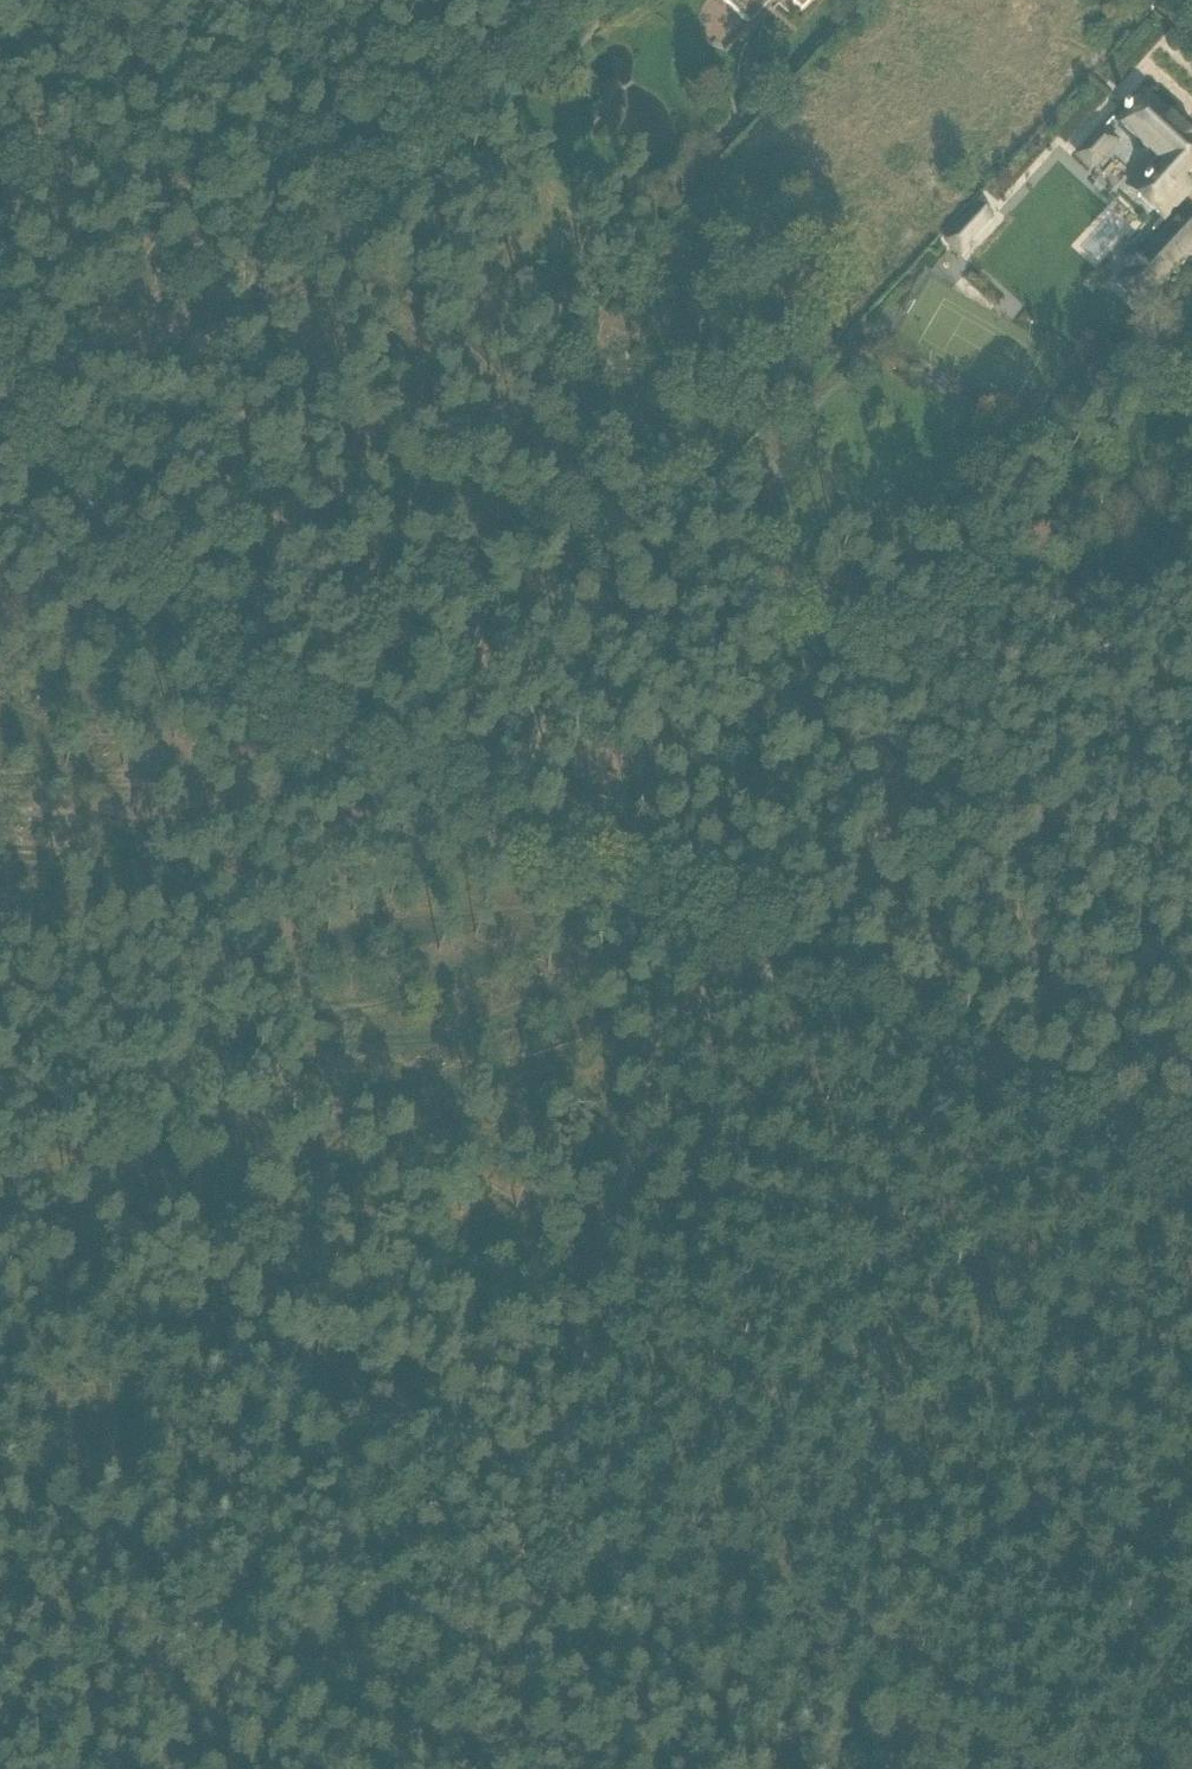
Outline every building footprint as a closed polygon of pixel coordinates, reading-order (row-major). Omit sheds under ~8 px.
[(724,0),(749,21),(767,0),(725,0),(724,0)] [(801,9),(809,0),(791,0),(801,9)] [(1113,119),(1119,125),(1137,142),(1156,159),(1129,189),(1163,220),(1154,230),(1161,236),(1146,252),(1145,251),(1144,250),(1143,250),(1142,249),(1141,249),(1140,249),(1138,249),(1137,249),(1136,249),(1135,249),(1133,249),(1132,250),(1131,251),(1130,251),(1129,252),(1128,253),(1128,254),(1127,255),(1126,256),(1126,257),(1125,258),(1125,259),(1125,261),(1125,262),(1125,263),(1125,264),(1126,266),(1126,267),(1127,268),(1127,269),(1128,270),(1129,271),(1120,280),(1145,303),(1191,251),(1191,214),(1186,208),(1184,210),(1177,204),(1191,189),(1180,179),(1191,166),(1191,140),(1145,97),(1130,113),(1123,107),(1113,119)]
